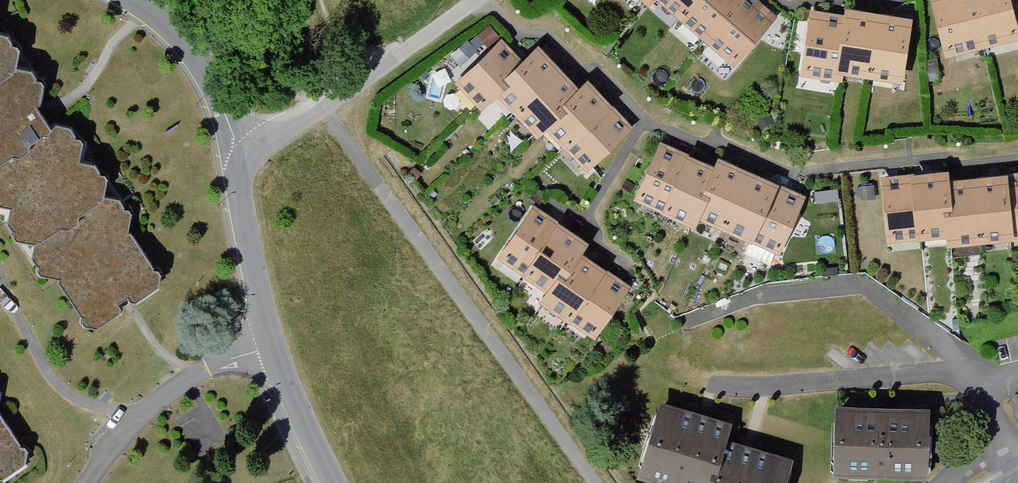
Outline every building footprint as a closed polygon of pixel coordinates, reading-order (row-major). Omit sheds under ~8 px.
[(675,12),(687,0),(662,0),(675,12)] [(675,12),(699,35),(733,0),(687,0),(675,12)] [(727,61),(769,15),(753,0),(733,0),(699,35),(727,61)] [(942,57),(978,48),(967,0),(928,0),(942,57)] [(1005,0),(967,0),(978,48),(1015,39),(1005,0)] [(841,16),(806,10),(796,73),(831,79),(831,74),(841,16)] [(874,17),(842,12),(841,16),(831,74),(863,79),(874,17)] [(897,84),(907,22),(874,17),(863,79),(897,84)] [(89,333),(124,305),(165,273),(54,112),(0,34),(0,206),(89,333)] [(498,37),(451,78),(477,107),(491,95),(503,84),(497,78),(517,59),(504,45),(498,37)] [(537,53),(531,46),(517,59),(497,78),(503,84),(491,95),(506,110),(551,67),(537,53)] [(556,72),(551,67),(506,110),(529,134),(538,126),(556,108),(552,103),(570,86),(556,72)] [(579,78),(570,86),(552,103),(556,108),(538,126),(556,145),(563,139),(601,101),(584,84),(579,78)] [(563,139),(583,160),(622,122),(616,116),(601,101),(563,139)] [(662,145),(655,141),(631,195),(660,207),(682,157),(683,154),(662,145)] [(698,197),(709,169),(700,165),(682,157),(660,207),(659,211),(691,225),(694,219),(703,199),(698,197)] [(717,229),(740,175),(721,167),(712,163),(709,169),(698,197),(703,199),(694,219),(717,229)] [(740,238),(764,186),(755,182),(740,175),(717,229),(739,240),(740,238)] [(934,177),(905,178),(908,243),(940,242),(938,219),(944,219),(942,187),(941,177),(934,177)] [(998,179),(998,183),(1002,236),(1017,234),(1017,177),(1012,178),(998,179)] [(908,243),(905,178),(898,178),(877,179),(880,245),(908,243)] [(771,252),(796,197),(787,192),(765,183),(764,186),(740,238),(771,252)] [(979,184),(969,185),(973,245),(1003,243),(1002,236),(998,183),(979,184)] [(949,186),(942,187),(944,219),(938,219),(940,242),(940,247),(973,245),(969,185),(949,186)] [(532,213),(524,207),(488,259),(514,276),(550,226),(532,213)] [(564,236),(550,226),(514,276),(539,293),(551,276),(557,280),(575,254),(580,247),(564,236)] [(582,259),(575,254),(557,280),(551,276),(539,293),(533,301),(558,319),(595,268),(582,259)] [(609,278),(595,268),(558,319),(580,335),(616,283),(609,278)] [(657,403),(632,478),(649,482),(703,482),(706,471),(712,472),(721,438),(725,421),(657,403)] [(924,411),(831,407),(829,477),(922,480),(924,411)] [(27,460),(0,417),(0,477),(27,460)] [(789,460),(721,438),(712,472),(706,471),(703,482),(782,482),(789,460)]
